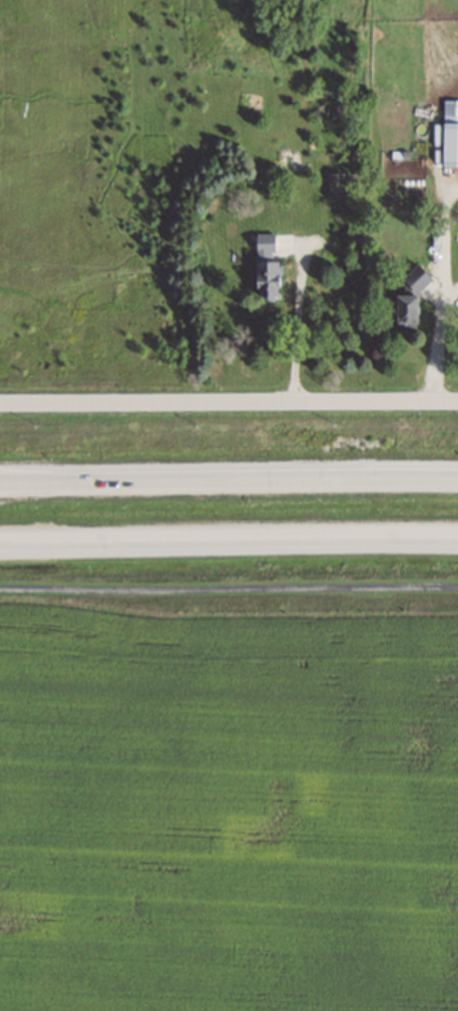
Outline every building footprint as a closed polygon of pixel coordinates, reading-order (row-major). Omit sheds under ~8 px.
[(441,100),(440,165),(457,166),(457,124),(455,123),(455,100),(441,100)] [(342,174),(326,174),(326,198),(342,198),(342,174)] [(290,256),(290,234),(253,234),(253,256),(290,256)] [(252,300),(279,300),(279,263),(252,263),(252,300)] [(391,296),(391,326),(413,326),(412,289),(426,289),(426,267),(403,267),(403,296),(391,296)]
